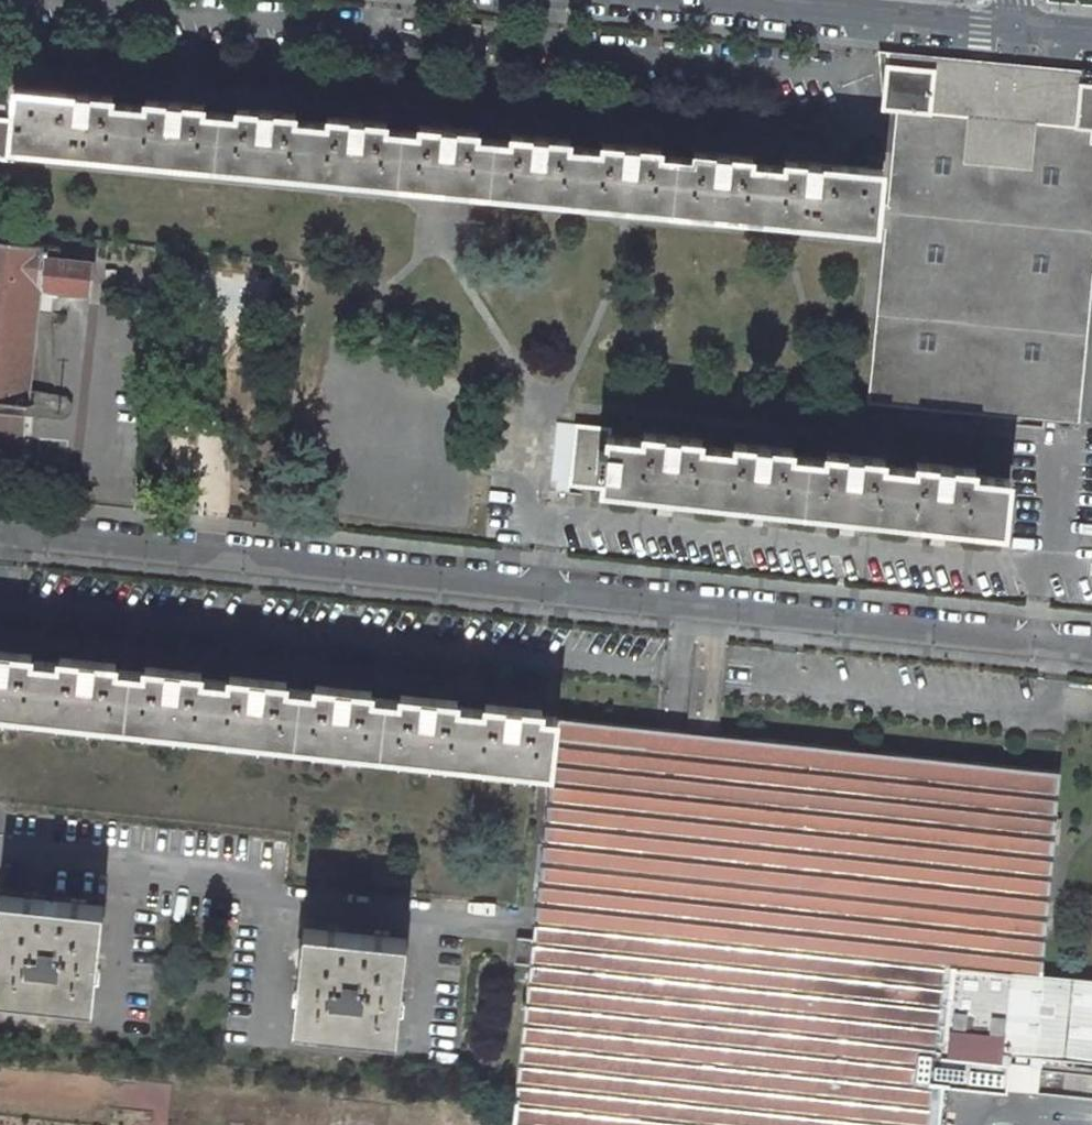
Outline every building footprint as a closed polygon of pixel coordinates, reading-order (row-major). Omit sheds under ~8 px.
[(478,33),(461,31),(461,24),(438,22),(435,60),(476,63),(478,33)] [(1075,128),(1081,72),(887,54),(886,65),(934,69),(930,114),(1075,128)] [(1078,424),(1091,283),(1091,144),(1091,142),(1091,73),(1081,72),(1075,128),(930,114),(934,69),(886,65),(882,108),(896,110),(887,205),(879,204),(883,169),(841,165),(841,172),(820,170),(820,163),(808,162),(807,169),(783,167),(752,164),(729,161),(729,154),(717,153),(717,160),(693,158),(661,155),(637,153),(637,146),(626,145),(625,151),(601,149),(570,146),(546,144),(546,137),(535,136),(534,143),(510,141),(478,137),(454,135),(455,128),(443,127),(442,134),(419,132),(387,129),(362,127),(363,120),(351,119),(351,125),(327,123),(296,120),(272,118),(273,111),(261,110),(260,117),(236,114),(205,111),(180,109),(181,103),(169,101),(169,108),(144,106),(114,103),(89,100),(90,94),(78,93),(77,99),(56,97),(57,91),(15,87),(12,120),(5,120),(6,105),(0,105),(0,159),(15,160),(16,147),(397,183),(620,205),(885,230),(868,404),(1078,424)] [(77,99),(78,93),(57,91),(56,97),(77,99)] [(114,103),(114,96),(90,94),(89,100),(114,103)] [(169,108),(169,101),(145,99),(144,106),(169,108)] [(205,111),(205,105),(181,103),(180,109),(205,111)] [(260,117),(261,110),(236,108),(236,114),(260,117)] [(296,120),(296,113),(273,111),(272,118),(296,120)] [(351,125),(351,119),(327,116),(327,123),(351,125)] [(387,129),(387,122),(363,120),(362,127),(387,129)] [(442,134),(443,127),(419,125),(419,132),(442,134)] [(478,137),(479,131),(455,128),(454,135),(478,137)] [(534,143),(535,136),(510,134),(510,141),(534,143)] [(570,146),(570,140),(546,137),(546,144),(570,146)] [(625,151),(626,145),(601,142),(601,149),(625,151)] [(661,155),(662,148),(637,146),(637,153),(661,155)] [(717,160),(717,153),(693,151),(693,158),(717,160)] [(752,164),(753,157),(729,154),(729,161),(752,164)] [(807,169),(808,162),(784,160),(783,167),(807,169)] [(841,172),(841,165),(820,163),(820,170),(841,172)] [(59,248),(45,245),(0,240),(0,402),(29,405),(38,313),(53,314),(56,290),(91,294),(93,263),(57,259),(59,248)] [(66,417),(68,395),(33,392),(31,415),(66,417)] [(16,450),(26,423),(0,414),(0,445),(16,450)] [(610,427),(556,421),(550,483),(557,484),(556,493),(569,494),(570,485),(1004,532),(1010,479),(974,476),(974,469),(916,463),(915,469),(883,465),(884,459),(826,453),(825,459),(792,455),(793,449),(734,442),(734,449),(701,446),(701,439),(643,433),(642,439),(609,436),(610,427)] [(229,681),(201,678),(202,666),(145,660),(144,673),(113,669),(114,656),(60,651),(59,663),(31,660),(32,648),(0,644),(0,711),(551,771),(557,717),(542,716),(543,703),(487,697),(485,709),(457,706),(458,693),(401,688),(400,700),(371,697),(372,685),(315,678),(314,690),(283,687),(285,675),(230,669),(229,681)] [(1042,973),(1060,772),(557,717),(551,771),(535,920),(1040,973),(1042,973)] [(0,895),(0,995),(93,1005),(104,906),(0,895)] [(1040,973),(535,920),(533,939),(518,937),(515,963),(530,965),(513,1124),(925,1124),(928,1095),(938,1096),(940,1084),(1005,1091),(1010,1053),(1091,1061),(1091,980),(1042,975),(1040,975),(1040,973)] [(396,1038),(407,939),(303,928),(292,1027),(396,1038)] [(926,1121),(937,1123),(939,1100),(929,1099),(926,1121)] [(488,1122),(490,1113),(472,1111),(471,1120),(488,1122)]
